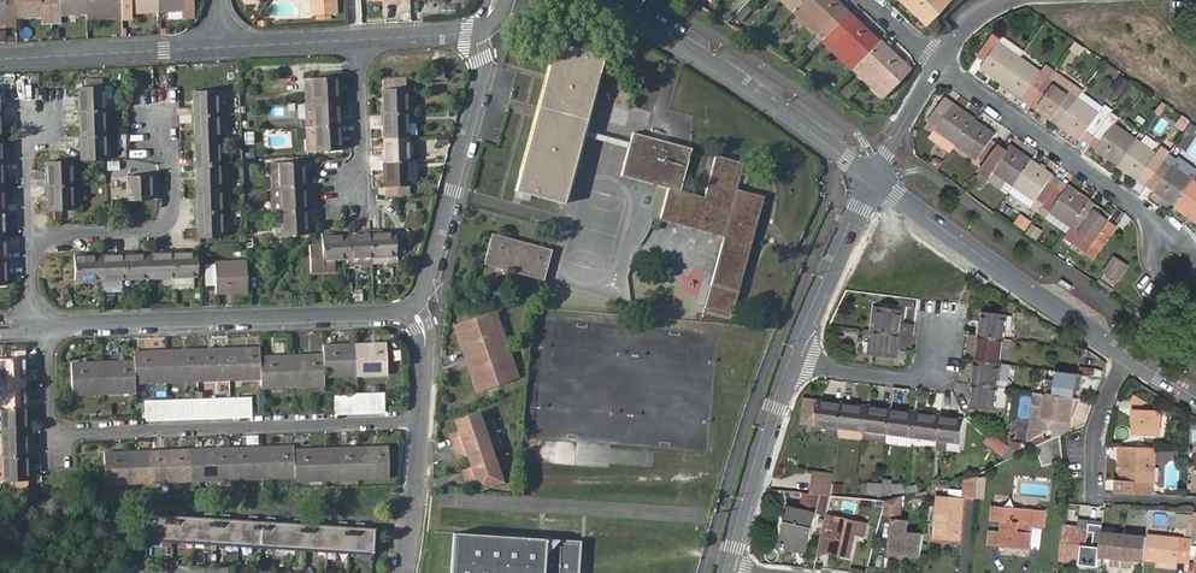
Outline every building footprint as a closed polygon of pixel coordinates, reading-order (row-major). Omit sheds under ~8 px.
[(15,23),(15,17),(14,0),(0,0),(0,18),(5,17),(5,23),(15,23)] [(50,0),(14,0),(15,17),(40,16),(40,12),(50,12),(50,0)] [(84,0),(50,0),(50,12),(58,11),(58,15),(84,14),(84,0)] [(84,14),(111,12),(111,9),(121,9),(120,0),(84,0),(84,14)] [(157,10),(156,0),(120,0),(121,9),(129,8),(129,12),(157,10)] [(157,10),(183,9),(182,6),(192,5),(192,0),(156,0),(157,10)] [(311,17),(335,16),(334,0),(310,0),(311,17)] [(792,13),(797,8),(788,0),(777,0),(792,13)] [(821,28),(828,34),(843,18),(837,12),(842,6),(836,0),(804,0),(797,8),(820,30),(821,28)] [(930,17),(946,0),(901,0),(918,17),(924,11),(930,17)] [(121,9),(121,17),(130,17),(129,12),(129,8),(121,9)] [(821,41),(828,34),(821,28),(820,30),(797,8),(792,13),(821,41)] [(111,18),(121,17),(121,9),(111,9),(111,12),(111,18)] [(50,12),(50,21),(59,21),(58,15),(58,11),(50,12)] [(40,22),(50,21),(50,12),(40,12),(40,16),(40,22)] [(878,41),(855,19),(850,25),(843,18),(828,34),(834,41),(833,42),(855,64),(878,41)] [(977,66),(1000,82),(1018,56),(996,40),(998,37),(989,32),(973,54),(982,60),(977,66)] [(15,33),(0,33),(0,42),(15,43),(15,33)] [(901,62),(878,41),(855,64),(878,85),(880,84),(886,90),(902,73),(895,68),(901,62)] [(603,55),(553,42),(514,190),(563,203),(603,55)] [(1018,56),(1000,82),(1021,97),(1025,91),(1033,96),(1037,91),(1047,77),(1032,66),(1018,56)] [(445,67),(433,66),(432,79),(444,79),(445,67)] [(1036,108),(1041,112),(1058,124),(1076,98),(1055,83),(1059,77),(1051,71),(1047,77),(1037,91),(1033,96),(1039,100),(1041,102),(1040,104),(1036,108)] [(336,74),(310,76),(312,101),(335,99),(334,86),(337,86),(336,74)] [(375,113),(404,112),(404,95),(403,76),(377,78),(378,100),(375,101),(375,113)] [(845,84),(840,92),(848,98),(854,90),(845,84)] [(75,99),(76,111),(101,110),(101,98),(101,85),(78,86),(78,99),(75,99)] [(107,85),(101,85),(101,98),(108,97),(110,95),(110,87),(107,85)] [(191,153),(192,176),(195,176),(196,200),(193,200),(194,225),(197,224),(197,237),(221,236),(215,90),(192,91),(192,103),(189,103),(190,127),(193,127),(194,152),(191,153)] [(240,106),(248,106),(248,94),(240,94),(240,106)] [(404,95),(404,112),(412,111),(411,95),(404,95)] [(1097,112),(1076,98),(1058,124),(1079,138),(1083,132),(1092,137),(1109,112),(1101,106),(1097,112)] [(336,112),(335,99),(312,101),(313,125),(339,124),(338,113),(336,112)] [(973,118),(949,102),(945,108),(937,103),(924,120),(925,121),(921,127),(928,132),(931,128),(955,144),(973,118)] [(79,135),(102,134),(101,110),(76,111),(76,124),(79,124),(79,135)] [(379,137),(405,135),(404,112),(375,113),(376,125),(379,125),(379,137)] [(1109,112),(1092,137),(1099,143),(1094,149),(1116,164),(1134,138),(1113,123),(1117,118),(1109,112)] [(1186,131),(1191,120),(1182,116),(1176,126),(1186,131)] [(973,118),(955,144),(976,159),(977,158),(985,164),(997,145),(990,140),(995,134),(973,118)] [(339,136),(339,124),(313,125),(314,150),(337,148),(337,136),(339,136)] [(926,136),(949,153),(955,144),(931,128),(928,132),(926,136)] [(245,131),(245,163),(255,163),(255,131),(245,131)] [(630,132),(619,175),(667,188),(659,219),(723,236),(704,307),(731,313),(762,195),(735,188),(743,162),(714,154),(703,196),(679,189),(690,148),(630,132)] [(77,135),(77,147),(80,147),(80,159),(103,159),(102,134),(79,135),(77,135)] [(378,162),(406,160),(405,135),(379,137),(380,149),(377,149),(378,162)] [(1166,154),(1159,149),(1155,153),(1134,138),(1116,164),(1138,179),(1142,173),(1150,178),(1162,160),(1166,154)] [(977,174),(985,180),(988,177),(992,170),(1010,183),(1013,185),(1031,159),(1010,144),(1005,151),(997,145),(985,164),(977,174)] [(303,183),(306,183),(305,172),(303,171),(302,159),(278,160),(279,185),(303,183)] [(934,159),(929,165),(936,171),(940,164),(934,159)] [(1053,174),(1031,159),(1013,185),(1034,200),(1035,199),(1043,205),(1056,187),(1048,181),(1053,174)] [(47,173),(47,186),(73,185),(72,160),(49,161),(49,173),(47,173)] [(407,184),(406,160),(378,162),(378,174),(381,174),(381,185),(407,184)] [(1152,190),(1173,205),(1191,179),(1171,164),(1170,166),(1162,160),(1150,178),(1157,184),(1152,190)] [(992,170),(988,177),(1006,189),(1010,183),(992,170)] [(127,175),(127,200),(136,199),(145,199),(148,199),(152,198),(152,186),(151,174),(127,175)] [(1195,221),(1195,182),(1191,179),(1173,205),(1195,221)] [(280,209),(307,207),(306,195),(304,196),(303,183),(279,185),(280,209)] [(47,186),(47,197),(50,197),(50,210),(74,210),(73,185),(47,186)] [(1042,206),(1071,227),(1089,200),(1068,185),(1063,192),(1056,187),(1043,205),(1042,206)] [(1113,217),(1089,200),(1071,227),(1094,243),(1095,242),(1102,247),(1115,229),(1108,224),(1113,217)] [(1042,206),(1038,212),(1066,232),(1071,227),(1042,206)] [(308,218),(307,207),(280,209),(281,233),(306,231),(305,218),(308,218)] [(61,222),(62,213),(49,212),(49,221),(61,222)] [(1026,232),(1038,240),(1044,230),(1033,222),(1026,232)] [(346,256),(346,266),(353,265),(353,263),(361,262),(362,265),(370,264),(370,255),(369,228),(357,229),(357,232),(344,233),(346,256)] [(369,228),(370,255),(394,253),(393,230),(381,230),(380,228),(369,228)] [(333,256),(346,256),(344,233),(331,233),(331,231),(320,231),(321,242),(310,242),(309,244),(310,271),(333,270),(333,256)] [(491,233),(482,263),(542,279),(549,249),(491,233)] [(181,249),(170,250),(171,276),(195,275),(194,252),(181,252),(181,249)] [(158,253),(145,253),(146,277),(171,276),(170,250),(158,250),(158,253)] [(132,251),(121,252),(122,278),(146,277),(145,253),(132,254),(132,251)] [(97,255),(98,279),(122,278),(121,252),(109,252),(109,255),(97,255)] [(72,253),(73,280),(98,279),(97,255),(83,256),(83,253),(72,253)] [(204,261),(205,285),(215,285),(215,293),(246,292),(245,259),(204,261)] [(1126,268),(1114,259),(1104,273),(1116,282),(1126,268)] [(877,306),(874,331),(901,334),(902,324),(899,323),(901,310),(877,306)] [(484,318),(496,314),(494,309),(483,313),(484,318)] [(977,336),(1002,339),(1006,315),(982,311),(980,325),(978,325),(977,336)] [(465,337),(471,354),(506,342),(496,314),(484,318),(483,313),(463,320),(465,325),(456,328),(459,339),(465,337)] [(454,323),(456,328),(465,325),(463,320),(454,323)] [(871,355),(894,359),(896,347),(899,347),(901,334),(874,331),(871,355)] [(999,364),(1002,339),(977,336),(975,348),(977,348),(976,361),(999,364)] [(465,356),(471,354),(465,337),(459,339),(465,356)] [(384,342),(347,343),(349,375),(355,375),(385,374),(384,342)] [(506,342),(471,354),(477,370),(471,373),(474,383),(484,380),(486,385),(506,379),(504,373),(516,369),(506,342)] [(349,375),(347,343),(321,344),(321,353),(258,355),(258,346),(133,350),(133,360),(69,362),(70,394),(135,392),(134,382),(165,381),(259,378),(259,387),(292,386),(323,385),(322,376),(349,375)] [(477,370),(471,354),(465,356),(471,373),(477,370)] [(22,382),(21,368),(24,368),(24,356),(0,357),(0,383),(22,382)] [(996,388),(999,364),(976,361),(974,374),(971,374),(970,384),(996,388)] [(1009,379),(1010,366),(999,364),(996,388),(1007,389),(1011,390),(1012,382),(1009,379)] [(518,375),(516,369),(504,373),(506,379),(518,375)] [(1077,398),(1081,374),(1059,372),(1047,371),(1044,394),(1074,398),(1077,398)] [(484,380),(474,383),(476,389),(486,385),(484,380)] [(0,383),(0,407),(26,406),(25,393),(23,393),(22,382),(0,383)] [(994,407),(996,388),(970,384),(969,396),(971,397),(970,410),(993,413),(994,407)] [(1004,408),(1007,389),(996,388),(994,407),(1004,408)] [(349,392),(350,411),(358,411),(384,410),(383,391),(374,392),(349,392)] [(349,411),(350,411),(349,392),(348,392),(332,393),(334,411),(349,411)] [(1035,393),(1028,441),(1052,430),(1051,442),(1062,437),(1067,434),(1069,420),(1066,420),(1067,416),(1071,416),(1074,398),(1044,394),(1035,393)] [(1135,408),(1135,419),(1134,432),(1160,433),(1162,409),(1151,408),(1151,403),(1135,393),(1132,399),(1132,407),(1135,408)] [(143,399),(143,418),(152,418),(250,415),(249,395),(143,399)] [(804,400),(801,422),(838,427),(841,402),(830,400),(829,403),(804,400)] [(838,427),(863,430),(865,407),(852,406),(852,403),(841,402),(838,427)] [(0,407),(0,420),(0,432),(24,431),(24,417),(26,417),(26,406),(0,407)] [(865,407),(863,430),(886,433),(889,408),(878,406),(878,409),(865,407)] [(889,408),(886,433),(911,437),(914,414),(902,412),(902,409),(889,408)] [(453,445),(494,430),(490,417),(481,421),(478,410),(455,417),(458,429),(459,432),(450,435),(453,445)] [(914,414),(911,437),(935,440),(938,414),(927,413),(927,415),(914,414)] [(938,414),(935,440),(960,443),(963,420),(950,418),(950,416),(938,414)] [(499,443),(494,430),(453,445),(456,453),(465,450),(467,453),(470,464),(493,456),(489,446),(499,443)] [(886,433),(863,430),(862,437),(886,440),(886,433)] [(1008,444),(988,430),(982,441),(1000,455),(1008,444)] [(24,431),(0,432),(1,457),(28,455),(28,443),(25,443),(24,431)] [(911,437),(886,433),(886,440),(910,443),(911,437)] [(1011,433),(1009,445),(1020,453),(1023,434),(1011,433)] [(1037,448),(1044,468),(1063,462),(1062,437),(1051,442),(1037,448)] [(1155,445),(1119,443),(1118,453),(1123,453),(1122,467),(1121,476),(1116,476),(1115,486),(1153,488),(1155,445)] [(294,481),(354,478),(352,447),(324,448),(292,449),(292,444),(102,452),(103,484),(294,477),(294,481)] [(1185,444),(1177,444),(1176,452),(1184,452),(1185,444)] [(352,447),(354,478),(357,478),(387,477),(386,446),(352,447)] [(502,453),(493,456),(470,464),(460,467),(463,475),(473,472),(474,477),(478,487),(500,480),(497,469),(506,465),(502,453)] [(28,455),(1,457),(2,480),(26,480),(26,466),(28,466),(28,455)] [(464,481),(474,477),(473,472),(463,475),(464,481)] [(832,476),(811,474),(810,482),(831,485),(832,476)] [(975,478),(963,480),(962,498),(974,499),(976,478),(975,478)] [(983,500),(985,479),(976,478),(974,499),(978,500),(983,500)] [(869,481),(868,494),(882,495),(883,482),(869,481)] [(831,485),(810,482),(808,497),(829,497),(831,485)] [(886,511),(903,512),(905,494),(890,498),(886,511)] [(808,497),(805,497),(801,511),(817,515),(829,518),(835,497),(829,497),(808,497)] [(938,497),(934,536),(959,539),(962,500),(938,497)] [(1102,526),(1105,509),(1089,506),(1086,522),(1102,526)] [(1032,526),(1044,527),(1046,511),(994,507),(993,520),(1002,520),(1001,532),(1000,545),(1030,548),(1032,526)] [(793,509),(784,546),(808,551),(817,515),(801,511),(793,509)] [(146,516),(144,539),(168,540),(169,518),(165,517),(165,512),(157,512),(157,517),(146,516)] [(169,518),(168,540),(190,541),(191,519),(182,518),(182,513),(174,513),(173,518),(169,518)] [(1177,513),(1176,524),(1190,526),(1191,514),(1177,513)] [(212,543),(213,520),(209,520),(210,515),(201,514),(201,519),(191,519),(190,541),(212,543)] [(234,544),(236,521),(226,521),(226,516),(218,515),(218,520),(213,520),(212,543),(234,544)] [(257,545),(258,523),(254,523),(254,517),(245,517),(245,522),(236,521),(234,544),(257,545)] [(279,546),(281,524),(271,523),(271,518),(263,518),(263,523),(258,523),(257,545),(279,546)] [(866,539),(869,528),(840,521),(829,518),(820,552),(831,554),(850,559),(855,536),(866,539)] [(301,547),(302,525),(298,525),(299,520),(290,519),(290,525),(281,524),(279,546),(301,547)] [(889,554),(920,556),(922,535),(906,534),(907,520),(892,519),(892,533),(891,533),(889,554)] [(324,549),(325,526),(315,526),(316,521),(307,520),(307,525),(302,525),(301,547),(324,549)] [(325,526),(324,549),(346,550),(347,528),(343,527),(343,522),(335,522),(334,527),(325,526)] [(351,528),(347,528),(346,550),(369,552),(370,529),(360,528),(360,523),(351,523),(351,528)] [(1065,529),(1062,560),(1069,561),(1070,554),(1081,555),(1082,539),(1072,538),(1073,530),(1065,529)] [(582,539),(453,531),(450,572),(579,572),(582,539)] [(990,544),(1000,545),(1001,532),(991,531),(990,544)] [(1144,561),(1146,538),(1124,535),(1121,566),(1132,568),(1133,560),(1144,561)] [(1189,563),(1191,541),(1148,537),(1146,561),(1157,562),(1157,566),(1159,566),(1160,569),(1172,570),(1173,567),(1175,567),(1175,561),(1189,563)]
